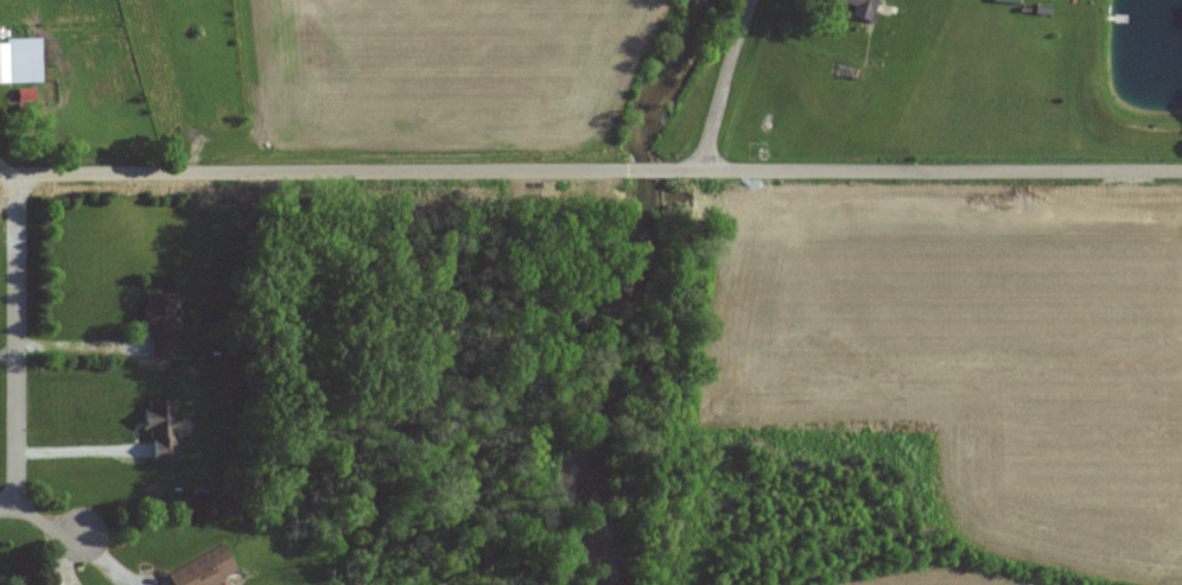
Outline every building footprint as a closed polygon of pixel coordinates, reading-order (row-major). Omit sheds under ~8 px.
[(830,1),(851,6),(849,17),(872,24),(875,13),(871,12),(874,0),(830,0),(830,1)] [(4,40),(4,45),(0,45),(0,84),(42,83),(41,39),(4,40)] [(170,295),(143,296),(143,307),(138,307),(138,328),(147,328),(147,359),(171,359),(170,295)] [(172,403),(146,402),(146,415),(138,414),(138,431),(148,432),(147,461),(171,461),(172,403)] [(167,584),(216,584),(236,575),(222,547),(163,576),(167,584)]
